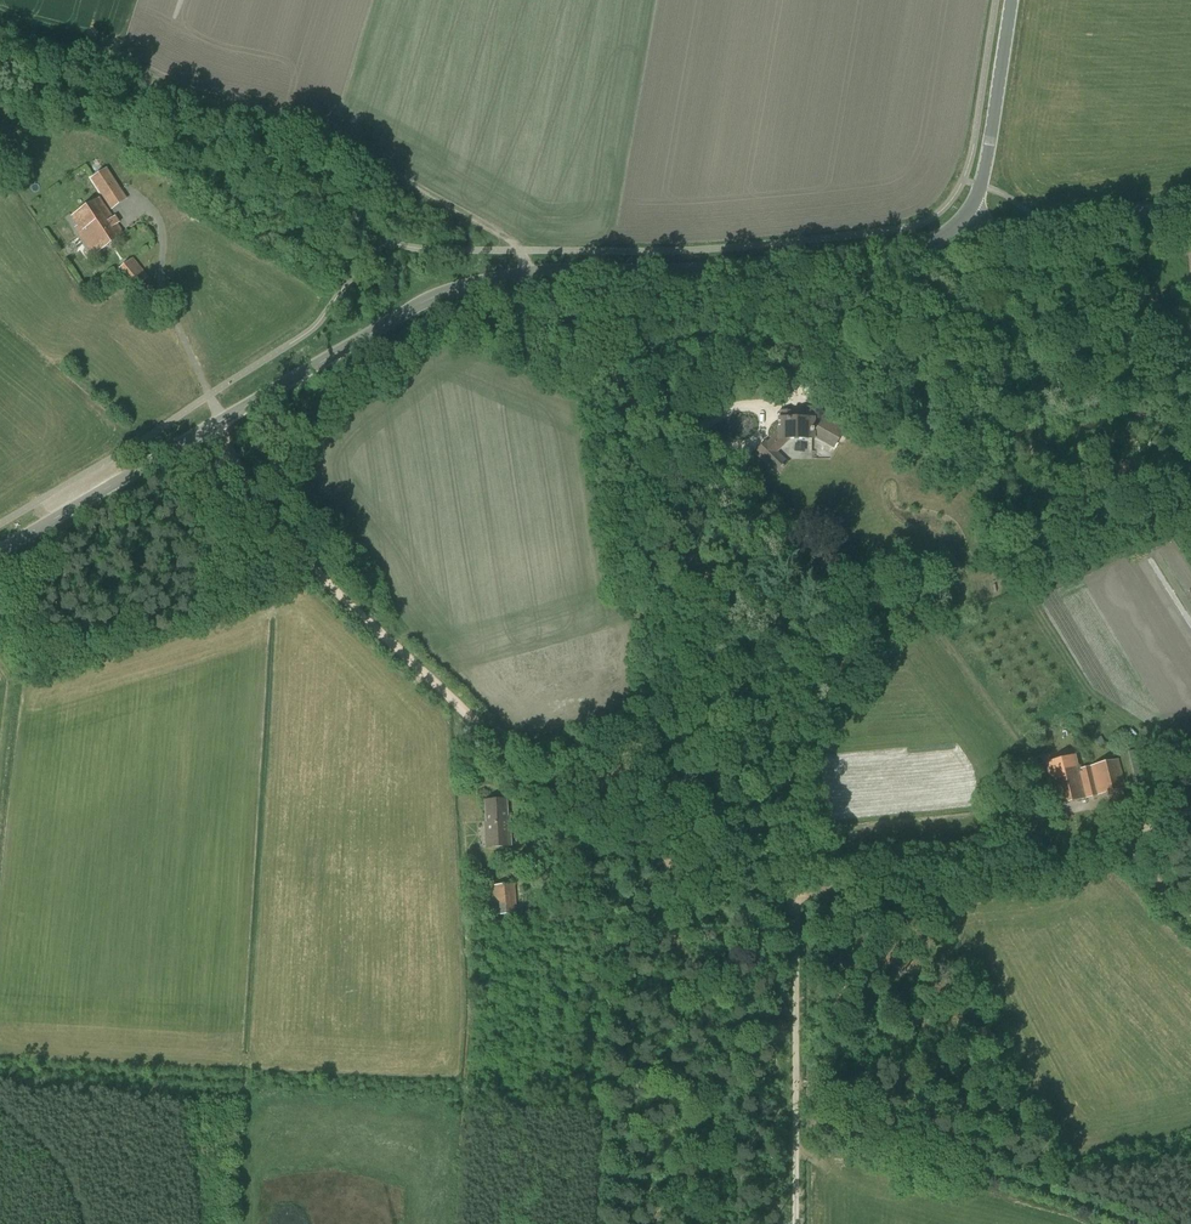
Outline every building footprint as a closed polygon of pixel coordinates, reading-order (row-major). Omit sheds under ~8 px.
[(10,136),(0,129),(0,153),(10,136)] [(106,168),(91,178),(111,210),(127,199),(106,168)] [(72,216),(97,253),(124,235),(99,198),(72,216)] [(149,277),(133,258),(115,272),(131,292),(149,277)] [(831,405),(846,411),(849,401),(834,396),(831,405)] [(780,412),(780,431),(767,443),(766,442),(755,453),(768,465),(778,455),(776,453),(789,440),(811,440),(811,434),(833,446),(842,431),(813,415),(811,419),(800,419),(800,416),(791,416),(791,412),(780,412)] [(1096,739),(1100,746),(1106,742),(1102,736),(1096,739)] [(1135,750),(1128,752),(1135,777),(1142,775),(1135,750)] [(1047,779),(1054,807),(1087,798),(1125,788),(1118,759),(1080,769),(1079,766),(1078,766),(1075,756),(1045,763),(1049,778),(1047,779)] [(483,824),(485,848),(512,847),(510,818),(508,817),(507,799),(484,800),(486,823),(483,824)] [(515,884),(487,886),(489,916),(517,914),(515,884)]
